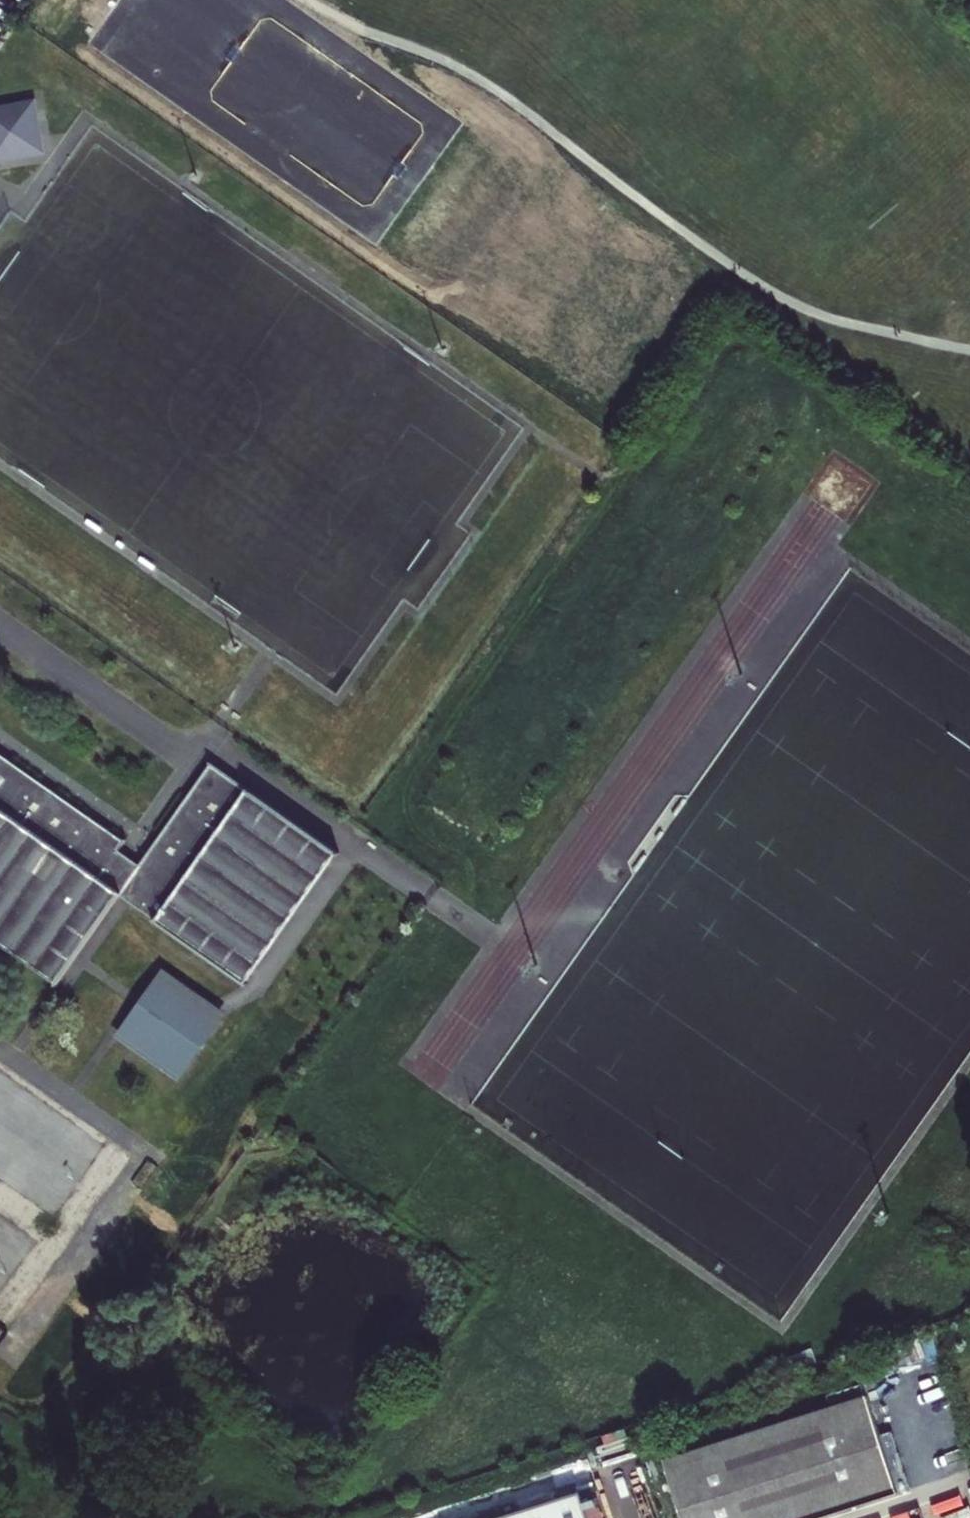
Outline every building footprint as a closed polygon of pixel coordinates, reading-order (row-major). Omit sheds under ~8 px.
[(39,99),(0,103),(0,162),(46,157),(39,99)] [(113,849),(120,839),(0,757),(0,943),(55,981),(116,893),(95,878),(113,849)] [(173,888),(154,918),(243,979),(333,845),(207,760),(137,865),(173,888)] [(95,878),(116,893),(124,898),(154,918),(173,888),(137,865),(124,856),(113,849),(95,878)] [(165,973),(119,1037),(178,1079),(223,1015),(165,973)] [(662,1458),(682,1517),(820,1517),(898,1493),(866,1392),(662,1458)] [(581,1491),(498,1517),(590,1517),(581,1491)]
